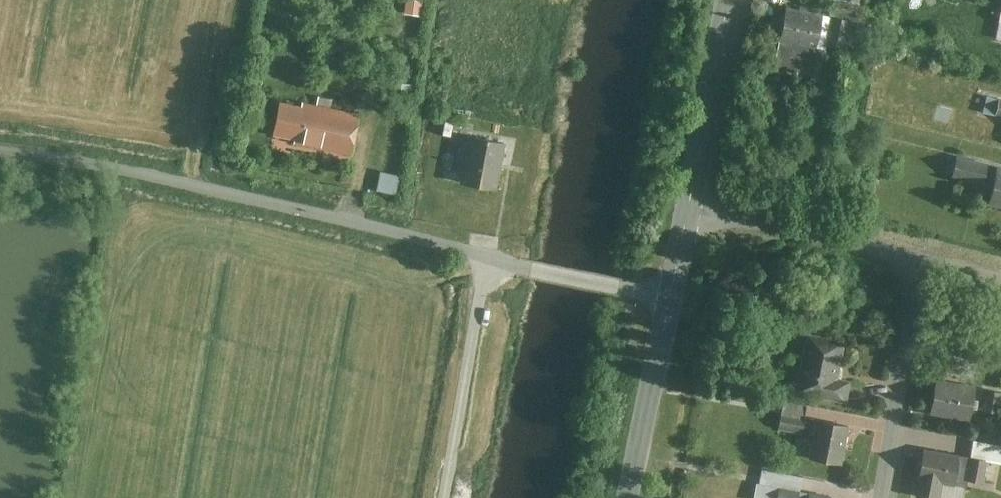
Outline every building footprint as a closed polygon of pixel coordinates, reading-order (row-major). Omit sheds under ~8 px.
[(404,12),(422,15),(424,0),(406,0),(404,12)] [(837,0),(831,0),(829,12),(829,15),(832,16),(858,20),(861,0),(851,0),(851,2),(837,0)] [(829,15),(829,12),(786,5),(780,40),(824,47),(827,47),(828,43),(832,16),(829,15)] [(853,47),(858,20),(832,16),(828,43),(853,47)] [(824,47),(780,40),(776,68),(820,75),(824,47)] [(988,94),(984,112),(1000,116),(1000,97),(988,94)] [(303,101),(279,97),(274,131),(294,134),(293,142),(351,151),(358,106),(303,98),(303,101)] [(495,185),(500,136),(453,131),(451,152),(456,152),(454,167),(464,168),(462,181),(495,185)] [(984,182),(988,163),(957,156),(953,175),(984,182)] [(401,174),(380,171),(378,189),(398,192),(401,174)] [(997,171),(990,203),(1000,206),(1000,172),(997,171)] [(805,335),(795,391),(846,400),(850,378),(835,376),(842,341),(805,335)] [(934,382),(930,412),(970,417),(974,388),(934,382)] [(985,387),(982,411),(999,414),(1000,400),(1000,389),(985,387)] [(783,400),(778,428),(803,432),(808,404),(783,400)] [(817,422),(810,457),(841,463),(847,428),(817,422)] [(969,455),(971,455),(987,458),(1000,460),(1000,442),(972,437),(969,455)] [(917,495),(931,497),(940,497),(943,481),(966,485),(967,478),(971,455),(969,455),(923,447),(918,475),(920,475),(917,495)] [(971,455),(967,478),(983,481),(987,458),(971,455)] [(808,495),(809,490),(779,485),(776,497),(808,497),(808,495)]
